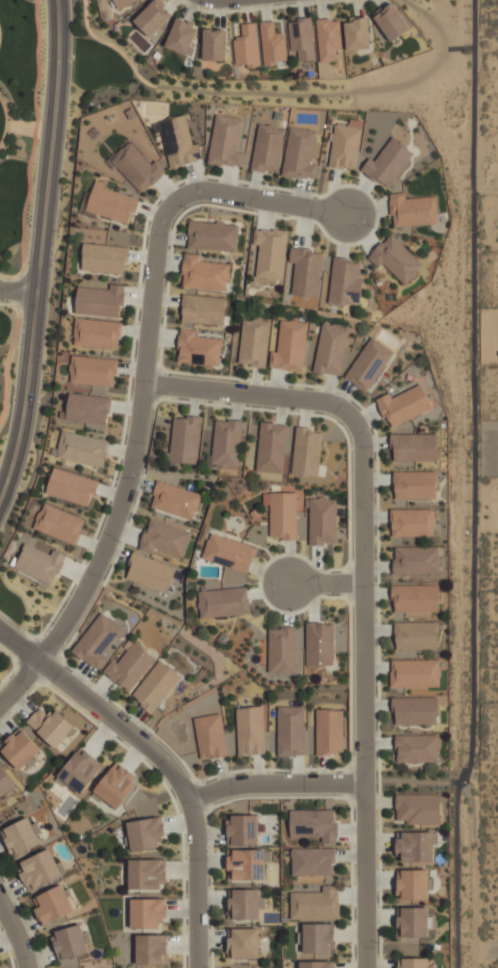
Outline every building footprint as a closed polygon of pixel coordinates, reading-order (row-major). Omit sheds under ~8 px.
[(140,0),(112,0),(116,10),(140,0)] [(149,37),(173,15),(158,0),(154,0),(133,20),(149,37)] [(389,42),(410,30),(394,3),(373,16),(389,42)] [(289,51),(297,51),(297,61),(314,60),(312,18),(296,18),(297,22),(288,22),(289,51)] [(164,47),(188,56),(199,28),(175,19),(164,47)] [(346,51),(370,49),(368,19),(344,21),(346,51)] [(338,20),(317,21),(318,62),(336,61),(335,50),(340,49),(338,20)] [(259,22),(263,65),(287,62),(284,33),(274,34),(273,21),(259,22)] [(234,67),(258,66),(256,23),(240,23),(241,37),(233,38),(234,67)] [(226,61),(227,30),(203,29),(202,61),(226,61)] [(209,164),(240,167),(242,152),(239,151),(242,116),(214,113),(209,164)] [(159,122),(169,168),(202,161),(198,143),(192,145),(185,116),(159,122)] [(362,121),(349,119),(348,125),(333,123),(328,167),(356,170),(362,121)] [(251,170),(278,173),(284,128),(257,124),(251,170)] [(311,163),(316,131),(288,127),(282,176),(314,180),(317,164),(311,163)] [(374,161),(369,158),(360,170),(388,189),(413,152),(391,137),(374,161)] [(141,194),(164,173),(154,162),(152,165),(129,141),(109,159),(141,194)] [(130,224),(137,198),(103,188),(105,182),(94,179),(86,212),(130,224)] [(405,198),(404,193),(390,194),(391,226),(437,224),(436,197),(405,198)] [(187,249),(236,251),(237,224),(188,222),(187,249)] [(283,280),(287,231),(254,228),(253,245),(259,245),(256,278),(283,280)] [(424,265),(390,233),(367,257),(378,268),(383,264),(405,285),(424,265)] [(128,246),(83,244),(82,272),(122,273),(123,263),(128,264),(128,246)] [(318,298),(323,254),(311,252),(311,249),(290,247),(289,263),(295,263),(291,295),(318,298)] [(227,290),(228,263),(199,263),(199,254),(183,254),(182,289),(227,290)] [(329,303),(361,305),(362,277),(359,277),(360,260),(331,259),(329,303)] [(75,315),(118,317),(119,306),(123,307),(124,285),(110,284),(110,285),(77,284),(75,315)] [(181,322),(223,325),(225,297),(182,295),(181,322)] [(120,321),(75,319),(73,346),(119,348),(120,321)] [(266,367),(268,321),(241,319),(239,365),(266,367)] [(303,372),(307,322),(280,320),(276,352),(270,351),(269,368),(303,372)] [(322,322),(312,371),(339,377),(349,328),(322,322)] [(218,366),(222,339),(195,336),(195,330),(181,328),(177,361),(218,366)] [(394,351),(371,337),(344,378),(367,393),(394,351)] [(116,358),(70,355),(69,384),(115,386),(116,358)] [(432,410),(421,384),(391,397),(389,393),(376,399),(389,428),(432,410)] [(110,396),(68,392),(65,421),(108,425),(110,396)] [(202,417),(197,465),(170,462),(171,461),(166,460),(167,453),(171,453),(175,418),(182,419),(183,418),(187,418),(188,416),(202,417)] [(240,468),(242,421),(214,420),(213,457),(208,457),(208,467),(240,468)] [(285,473),(288,424),(259,423),(257,472),(285,473)] [(322,431),(296,429),(291,474),(318,477),(322,431)] [(103,467),(108,440),(61,431),(56,459),(103,467)] [(436,434),(392,434),(392,462),(437,461),(436,434)] [(45,493),(89,507),(97,481),(53,467),(45,493)] [(435,499),(435,471),(393,471),(394,499),(435,499)] [(149,507),(193,521),(201,494),(157,481),(149,507)] [(271,536),(271,505),(264,505),(264,493),(270,493),(297,493),(298,540),(283,540),(283,538),(278,538),(278,536),(271,536)] [(309,545),(336,544),(335,498),(308,499),(309,545)] [(32,529),(75,545),(85,519),(42,503),(32,529)] [(434,536),(433,508),(390,510),(391,537),(434,536)] [(139,550),(153,554),(154,550),(182,557),(190,529),(147,518),(139,550)] [(201,560),(248,573),(255,547),(209,533),(201,560)] [(53,585),(66,555),(53,549),(50,555),(25,543),(14,568),(53,585)] [(439,546),(393,547),(394,575),(439,574),(439,546)] [(167,592),(175,566),(133,554),(125,580),(167,592)] [(393,613),(439,612),(438,583),(392,584),(393,613)] [(198,591),(200,618),(249,615),(247,588),(198,591)] [(107,658),(103,655),(122,628),(100,612),(71,651),(97,671),(107,658)] [(437,621),(394,622),(395,650),(437,649),(437,621)] [(333,666),(333,623),(305,624),(306,666),(333,666)] [(268,628),(268,673),(296,673),(295,628),(268,628)] [(130,692),(154,657),(132,642),(117,663),(111,659),(102,673),(130,692)] [(440,687),(439,659),(390,660),(390,688),(440,687)] [(152,714),(180,677),(158,660),(130,697),(152,714)] [(395,725),(437,725),(437,697),(391,697),(391,708),(395,708),(395,725)] [(303,706),(276,706),(277,756),(304,756),(303,706)] [(237,755),(265,755),(263,707),(235,707),(237,755)] [(49,717),(41,708),(27,723),(54,751),(76,729),(57,709),(49,717)] [(343,754),(343,709),(315,710),(316,754),(343,754)] [(199,760),(226,755),(220,713),(193,718),(199,760)] [(20,729),(0,749),(0,751),(23,774),(44,753),(20,729)] [(438,762),(438,735),(394,735),(395,746),(397,746),(397,763),(438,762)] [(105,765),(82,746),(56,777),(80,797),(105,765)] [(141,779),(117,761),(92,793),(116,811),(141,779)] [(16,783),(0,764),(0,797),(16,783)] [(441,824),(440,793),(395,794),(396,821),(406,821),(406,825),(441,824)] [(289,838),(322,838),(321,843),(336,843),(336,810),(290,810),(289,838)] [(0,830),(12,857),(45,842),(33,815),(0,830)] [(257,815),(227,816),(227,837),(231,836),(231,845),(258,844),(257,815)] [(165,836),(161,816),(126,822),(130,852),(161,847),(159,837),(165,836)] [(434,863),(435,833),(396,831),(395,852),(402,852),(402,862),(434,863)] [(25,871),(20,873),(29,891),(62,874),(61,873),(65,871),(59,861),(56,863),(49,848),(20,862),(25,871)] [(291,876),(334,876),(334,848),(292,848),(291,876)] [(264,879),(264,849),(227,850),(227,870),(232,870),(232,880),(264,879)] [(160,889),(160,883),(166,883),(166,859),(128,860),(128,890),(160,889)] [(428,870),(396,870),(397,900),(428,899),(428,870)] [(32,899),(44,925),(75,911),(62,885),(32,899)] [(290,920),(338,919),(338,886),(322,886),(322,892),(289,892),(290,920)] [(165,898),(130,899),(131,929),(158,928),(157,923),(165,923),(165,898)] [(427,907),(397,908),(398,937),(428,937),(427,907)] [(302,924),(303,953),(335,952),(334,923),(302,924)] [(51,932),(58,960),(92,952),(86,924),(51,932)] [(259,959),(258,928),(228,929),(228,948),(232,948),(232,959),(259,959)] [(167,935),(135,936),(136,965),(167,965),(167,935)] [(429,958),(397,958),(397,967),(429,967),(429,958)]
